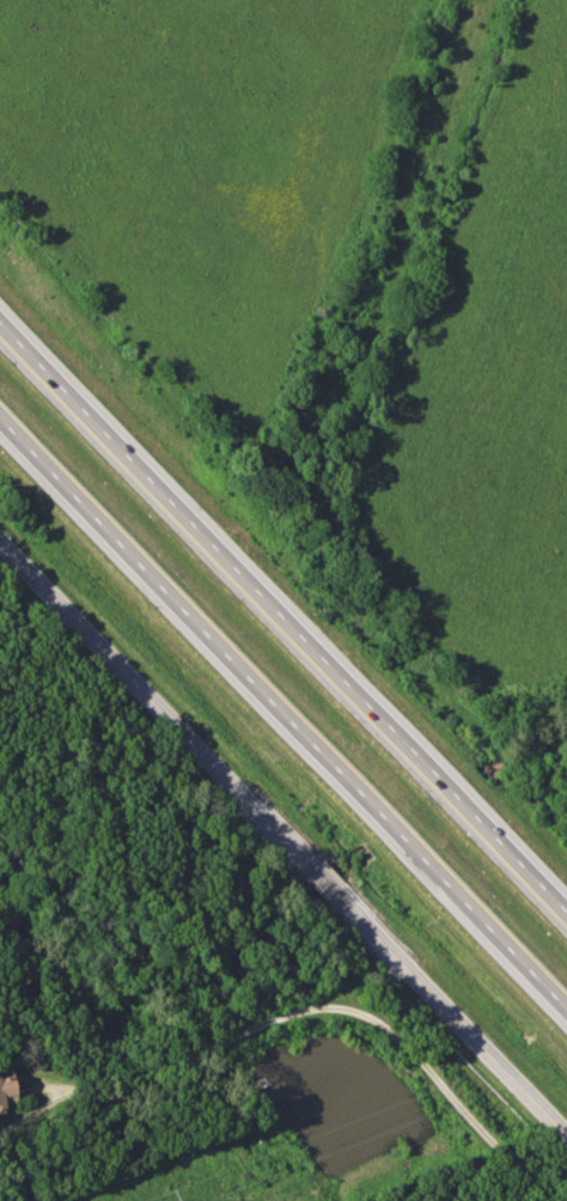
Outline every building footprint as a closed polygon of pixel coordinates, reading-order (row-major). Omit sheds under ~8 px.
[(4,1111),(3,1102),(15,1100),(11,1068),(0,1069),(0,1112),(4,1111)]
